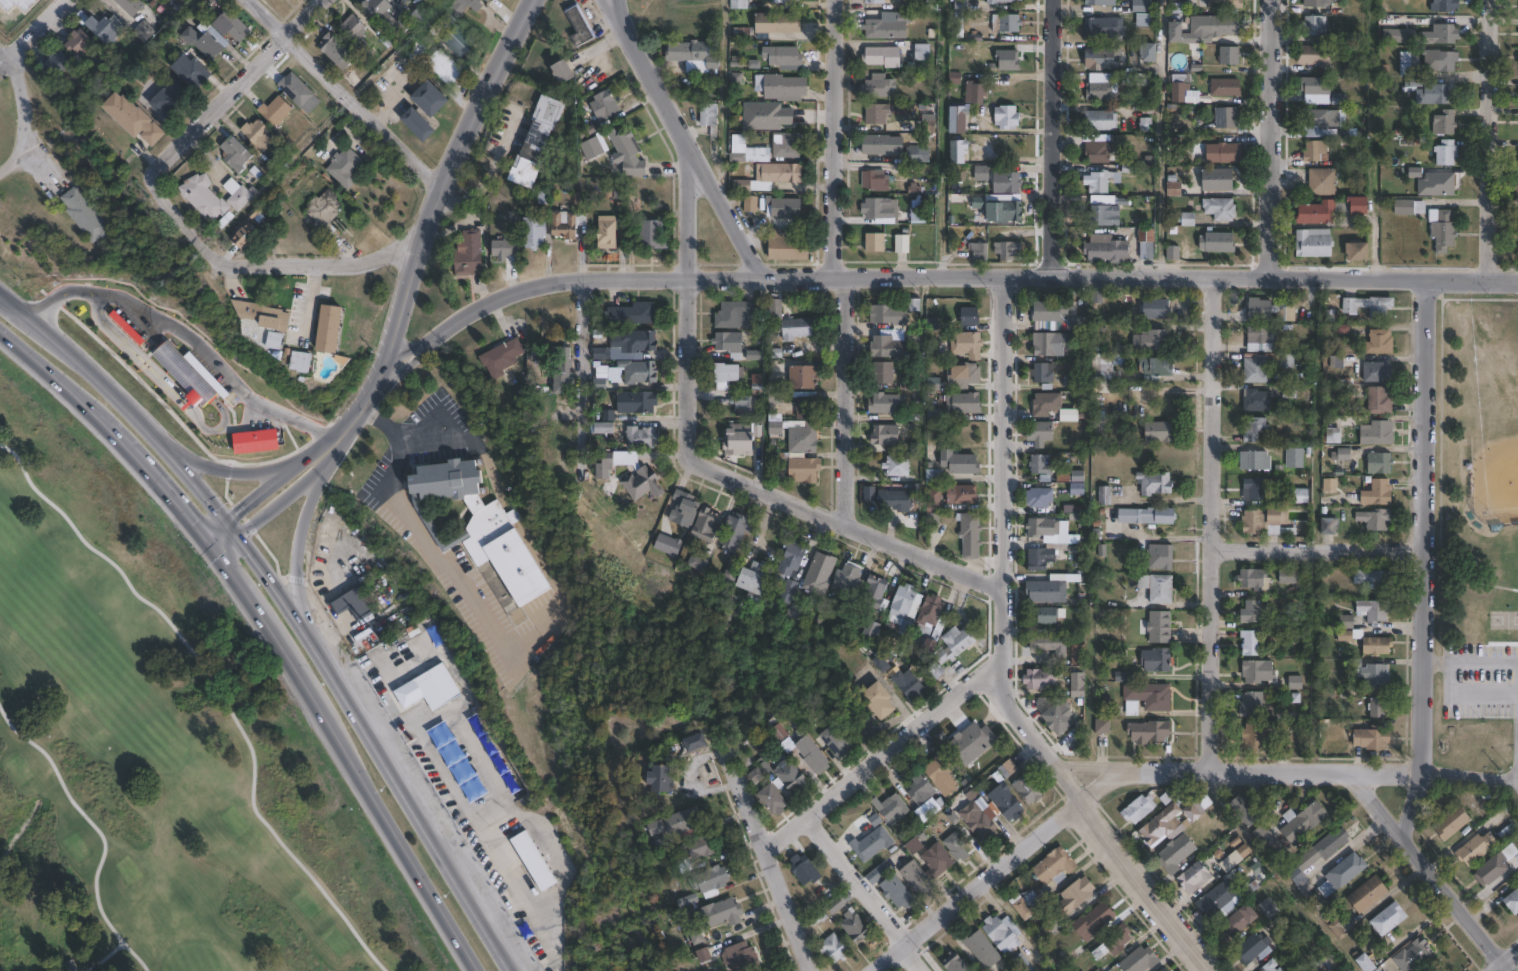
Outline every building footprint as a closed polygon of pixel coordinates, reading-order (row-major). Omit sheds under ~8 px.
[(134,18),(115,0),(141,0),(146,5),(134,18)] [(361,6),(367,0),(387,0),(393,6),(389,11),(399,21),(404,16),(412,25),(404,34),(400,30),(393,38),(361,6)] [(448,10),(456,0),(477,0),(484,6),(478,13),(469,5),(458,19),(448,10)] [(731,9),(732,0),(752,0),(752,3),(749,3),(749,9),(731,9)] [(951,1),(951,0),(970,0),(970,11),(956,11),(956,1),(951,1)] [(1134,12),(1135,0),(1153,0),(1153,13),(1134,12)] [(1210,8),(1210,0),(1246,0),(1246,9),(1239,8),(1239,12),(1229,12),(1229,8),(1210,8)] [(1433,5),(1433,0),(1457,0),(1457,8),(1454,8),(1454,12),(1437,12),(1437,5),(1433,5)] [(597,37),(577,48),(571,36),(578,33),(565,9),(578,2),(597,37)] [(194,6),(207,19),(198,27),(190,18),(189,19),(185,15),(194,6)] [(252,32),(240,43),(218,20),(229,9),(252,32)] [(81,10),(90,18),(93,15),(100,22),(106,16),(122,32),(116,39),(108,47),(85,24),(83,25),(74,17),(81,10)] [(800,12),(800,25),(802,25),(802,33),(757,33),(757,13),(800,12)] [(363,42),(359,46),(340,27),(353,13),(368,27),(366,29),(369,31),(360,39),(363,42)] [(912,13),(912,23),(909,23),(909,39),(867,38),(867,30),(863,30),(863,23),(867,23),(867,19),(887,19),(887,20),(899,21),(899,13),(912,13)] [(1024,19),(1024,25),(1021,25),(1021,32),(1000,32),(1001,14),(1021,15),(1021,19),(1024,19)] [(1158,17),(1158,26),(1138,26),(1138,14),(1153,14),(1153,17),(1158,17)] [(1243,35),(1223,35),(1223,38),(1214,38),(1214,35),(1207,35),(1195,35),(1195,21),(1205,21),(1205,16),(1243,16),(1243,35)] [(1321,16),(1324,16),(1324,35),(1303,35),(1303,29),(1301,29),(1301,22),(1302,22),(1302,16),(1321,16)] [(1120,17),(1120,18),(1125,18),(1125,36),(1124,36),(1125,42),(1119,42),(1119,37),(1114,37),(1114,39),(1110,39),(1110,37),(1091,38),(1091,33),(1086,33),(1086,22),(1091,22),(1091,18),(1120,17)] [(1454,25),(1454,29),(1457,29),(1457,40),(1454,40),(1454,44),(1431,44),(1432,24),(1444,24),(1444,18),(1456,18),(1456,25),(1454,25)] [(157,32),(145,44),(133,32),(144,20),(157,32)] [(1186,42),(1169,42),(1169,31),(1172,31),(1172,22),(1186,22),(1186,42)] [(477,41),(460,59),(441,41),(458,23),(477,41)] [(191,26),(202,37),(213,26),(230,43),(212,61),(193,43),(191,46),(181,36),(191,26)] [(82,28),(99,45),(83,61),(73,52),(72,53),(65,45),(73,36),(71,34),(76,29),(78,32),(82,28)] [(752,28),(751,40),(734,40),(734,28),(752,28)] [(1413,42),(1381,43),(1380,31),(1413,29),(1413,42)] [(327,35),(332,39),(336,35),(353,52),(347,58),(352,64),(345,71),(340,67),(339,68),(317,45),(327,35)] [(709,42),(709,47),(717,48),(717,56),(720,56),(720,69),(719,69),(719,71),(716,71),(716,69),(712,69),(712,71),(708,71),(708,73),(687,73),(688,61),(667,61),(667,49),(669,49),(670,42),(692,43),(693,40),(699,40),(699,42),(709,42)] [(427,49),(414,63),(405,54),(418,41),(427,49)] [(889,41),(889,47),(902,47),(902,68),(886,68),(886,65),(863,65),(863,54),(867,54),(867,41),(889,41)] [(1160,43),(1160,62),(1158,62),(1146,62),(1146,57),(1143,57),(1143,44),(1146,44),(1146,43),(1159,43),(1160,43)] [(932,60),(917,60),(917,44),(932,44),(932,60)] [(1328,46),(1327,68),(1314,68),(1314,70),(1298,69),(1299,45),(1328,46)] [(804,54),(804,66),(770,65),(770,59),(763,59),(764,47),(800,47),(800,54),(804,54)] [(1242,47),(1242,52),(1243,52),(1243,56),(1242,56),(1241,65),(1222,64),(1222,59),(1220,59),(1220,57),(1222,57),(1222,54),(1221,54),(1221,51),(1222,51),(1222,47),(1242,47)] [(441,48),(466,72),(459,79),(450,88),(432,70),(434,68),(428,62),(432,58),(431,57),(433,55),(437,50),(438,51),(441,48)] [(1117,49),(1121,49),(1121,56),(1122,56),(1122,68),(1105,68),(1105,70),(1092,70),(1092,68),(1088,68),(1088,49),(1117,49)] [(60,50),(73,63),(59,77),(53,72),(49,76),(39,66),(44,61),(47,64),(51,59),(49,58),(53,54),(54,56),(60,50)] [(1433,50),(1433,51),(1435,51),(1452,52),(1457,52),(1457,62),(1453,62),(1453,72),(1438,72),(1418,72),(1418,55),(1415,55),(1415,50),(1433,50)] [(1399,74),(1410,74),(1410,51),(1399,51),(1399,74)] [(210,71),(193,89),(178,74),(195,57),(210,71)] [(577,77),(563,85),(561,82),(559,83),(554,74),(556,73),(553,66),(566,59),(577,77)] [(898,79),(898,91),(892,91),(892,96),(888,96),(888,97),(862,97),(863,84),(867,84),(867,80),(873,80),(873,73),(887,73),(887,79),(898,79)] [(785,74),(785,77),(809,78),(808,96),(802,96),(802,101),(778,101),(778,99),(766,99),(766,91),(760,91),(760,87),(757,87),(757,74),(785,74)] [(1108,74),(1108,82),(1119,82),(1119,102),(1108,102),(1108,100),(1089,100),(1089,83),(1091,83),(1091,74),(1108,74)] [(1192,74),(1192,84),(1187,84),(1187,90),(1201,91),(1201,103),(1173,102),(1174,82),(1173,82),(1174,74),(1192,74)] [(1329,86),(1328,95),(1302,95),(1302,91),(1299,91),(1299,77),(1321,78),(1321,79),(1326,79),(1325,86),(1329,86)] [(1244,91),(1244,96),(1212,96),(1212,78),(1242,79),(1242,91),(1244,91)] [(1405,92),(1401,92),(1401,86),(1404,86),(1404,78),(1425,78),(1425,82),(1424,82),(1424,84),(1422,84),(1423,86),(1410,86),(1410,91),(1405,91),(1405,92)] [(189,94),(167,116),(161,110),(158,113),(149,104),(174,79),(189,94)] [(450,100),(432,119),(417,104),(411,97),(429,79),(443,93),(450,100)] [(989,91),(989,97),(987,97),(987,99),(986,104),(967,103),(968,81),(976,81),(976,84),(988,84),(987,90),(989,91)] [(1448,84),(1448,89),(1451,89),(1451,97),(1454,97),(1454,104),(1414,104),(1414,103),(1412,103),(1412,97),(1415,97),(1415,89),(1423,89),(1423,84),(1448,84)] [(622,111),(606,120),(604,117),(599,120),(590,104),(596,100),(594,97),(609,89),(622,111)] [(116,91),(121,97),(124,94),(138,108),(139,107),(153,120),(150,123),(151,124),(153,121),(165,133),(152,147),(140,136),(144,132),(142,131),(135,139),(101,106),(116,91)] [(567,104),(555,132),(552,130),(539,164),(542,165),(532,190),(509,180),(519,154),(521,155),(535,121),(532,120),(543,94),(567,104)] [(279,95),(294,109),(289,114),(290,115),(277,128),(257,110),(264,103),(268,107),(279,95)] [(783,103),(783,108),(795,108),(794,125),(783,124),(783,131),(744,131),(745,103),(783,103)] [(719,126),(701,126),(701,104),(718,104),(719,126)] [(888,124),(867,124),(867,104),(892,104),(892,114),(888,114),(888,124)] [(972,106),(972,116),(969,116),(968,134),(952,134),(952,106),(972,106)] [(1018,106),(1018,113),(1022,113),(1022,126),(1017,126),(1017,130),(1002,130),(1002,121),(998,121),(998,107),(1001,107),(1001,106),(1018,106)] [(437,131),(425,143),(401,119),(413,107),(437,131)] [(1240,107),(1240,113),(1242,113),(1242,121),(1240,121),(1240,128),(1217,128),(1216,108),(1240,107)] [(1327,109),(1327,110),(1337,110),(1337,127),(1328,127),(1328,129),(1347,128),(1347,137),(1303,137),(1302,126),(1301,126),(1301,121),(1298,121),(1298,112),(1300,112),(1300,111),(1301,111),(1301,110),(1310,110),(1310,109),(1327,109)] [(1453,110),(1453,122),(1456,122),(1456,128),(1453,128),(1453,135),(1450,135),(1450,136),(1446,136),(1446,134),(1442,134),(1442,136),(1439,136),(1439,134),(1438,134),(1438,136),(1434,136),(1434,134),(1430,134),(1431,115),(1439,115),(1439,109),(1453,110)] [(1116,111),(1116,114),(1120,114),(1120,115),(1120,117),(1120,121),(1120,124),(1119,124),(1119,128),(1116,128),(1116,130),(1089,130),(1089,129),(1087,129),(1087,124),(1087,111),(1116,111)] [(938,115),(937,133),(923,133),(923,114),(938,115)] [(260,119),(272,130),(268,134),(273,138),(271,140),(273,143),(265,152),(254,142),(252,143),(248,139),(249,137),(241,130),(248,123),(250,125),(252,122),(254,124),(258,120),(259,121),(260,119)] [(617,128),(621,134),(631,128),(643,151),(637,154),(641,162),(647,162),(647,175),(624,175),(624,174),(622,173),(622,168),(624,168),(624,162),(617,165),(616,163),(614,164),(612,160),(613,159),(612,156),(614,155),(613,154),(616,152),(616,153),(619,152),(608,133),(617,128)] [(801,158),(774,158),(774,133),(801,133),(801,158)] [(253,155),(237,172),(224,159),(228,154),(221,147),(232,135),(253,155)] [(902,144),(902,155),(893,155),(893,163),(870,163),(870,154),(866,154),(867,135),(888,135),(888,137),(898,137),(898,139),(901,139),(901,144),(902,144)] [(606,152),(588,161),(581,145),(598,136),(606,152)] [(971,141),(971,149),(967,149),(967,151),(968,151),(968,154),(967,154),(967,155),(970,155),(970,161),(967,161),(967,164),(953,164),(953,162),(952,162),(952,160),(953,160),(953,153),(949,153),(950,149),(953,149),(953,146),(951,146),(951,142),(952,142),(952,140),(971,141)] [(1106,140),(1106,146),(1109,146),(1109,158),(1113,158),(1113,163),(1090,163),(1090,159),(1086,159),(1086,146),(1087,146),(1087,140),(1106,140)] [(1318,155),(1319,161),(1300,162),(1300,161),(1299,153),(1300,153),(1300,150),(1303,150),(1303,141),(1329,140),(1329,154),(1319,154),(1319,155),(1318,155)] [(1457,146),(1456,157),(1453,157),(1453,166),(1435,165),(1435,152),(1432,152),(1432,146),(1439,146),(1439,140),(1452,140),(1452,146),(1457,146)] [(1228,143),(1228,144),(1244,144),(1244,163),(1222,163),(1222,162),(1208,162),(1208,144),(1221,144),(1221,143),(1228,143)] [(347,145),(365,161),(355,173),(360,178),(349,191),(325,170),(334,160),(332,158),(337,152),(339,154),(347,145)] [(772,148),(772,162),(731,162),(731,153),(734,153),(734,149),(746,149),(746,147),(772,148)] [(933,162),(921,162),(906,161),(906,148),(921,148),(932,149),(933,162)] [(804,164),(804,183),(773,182),(773,191),(752,191),(752,192),(734,192),(734,180),(752,180),(752,181),(757,181),(757,164),(804,164)] [(990,167),(990,180),(974,180),(975,167),(990,167)] [(1451,168),(1451,173),(1453,173),(1453,192),(1442,192),(1442,195),(1428,195),(1428,196),(1425,196),(1425,195),(1423,195),(1423,196),(1420,196),(1420,195),(1417,195),(1417,192),(1414,192),(1415,188),(1415,187),(1417,187),(1430,187),(1430,185),(1428,185),(1429,180),(1430,180),(1430,173),(1432,173),(1432,168),(1451,168)] [(1235,191),(1204,191),(1203,169),(1235,169),(1235,191)] [(1334,169),(1333,196),(1306,195),(1306,169),(1334,169)] [(886,170),(886,175),(887,175),(887,179),(891,179),(891,189),(874,190),(874,188),(863,188),(863,172),(867,172),(867,170),(886,170)] [(1115,171),(1115,172),(1122,172),(1122,183),(1110,183),(1110,194),(1091,193),(1091,185),(1090,185),(1090,177),(1102,177),(1102,170),(1115,171)] [(1023,180),(1023,186),(1021,186),(1021,193),(994,193),(994,172),(1022,172),(1021,180),(1023,180)] [(207,173),(213,184),(209,188),(221,200),(223,198),(232,208),(223,216),(221,214),(214,221),(209,216),(206,218),(187,197),(186,199),(180,187),(186,184),(185,181),(199,174),(200,176),(207,173)] [(233,177),(242,187),(244,185),(255,197),(238,213),(234,209),(235,207),(232,204),(231,205),(228,203),(228,202),(228,201),(233,196),(224,186),(233,177)] [(1183,197),(1168,197),(1168,183),(1183,183),(1183,197)] [(113,232),(102,240),(100,238),(94,243),(66,210),(70,208),(61,197),(75,186),(113,232)] [(338,197),(336,199),(342,205),(337,210),(340,213),(332,222),(334,224),(332,225),(336,229),(329,237),(324,232),(323,233),(314,224),(316,221),(306,211),(309,208),(307,206),(316,196),(319,199),(329,188),(338,197)] [(1024,201),(1023,217),(1025,217),(1025,223),(989,223),(989,203),(1005,203),(1005,195),(1015,195),(1015,201),(1024,201)] [(757,196),(757,213),(745,212),(746,196),(757,196)] [(1117,205),(1092,204),(1093,196),(1117,196),(1117,205)] [(1368,197),(1368,215),(1367,215),(1360,215),(1360,216),(1348,216),(1348,227),(1328,226),(1327,224),(1294,224),(1294,211),(1296,211),(1296,204),(1320,205),(1320,200),(1332,200),(1334,200),(1334,202),(1346,202),(1346,197),(1366,197),(1368,197)] [(800,199),(800,210),(803,210),(803,219),(772,218),(772,217),(768,217),(768,205),(773,205),(773,198),(800,199)] [(884,198),(884,199),(893,199),(893,200),(899,200),(899,210),(896,210),(896,224),(883,224),(883,219),(867,219),(867,214),(862,214),(862,203),(867,203),(867,198),(884,198)] [(1238,205),(1237,218),(1235,218),(1235,221),(1215,221),(1216,214),(1206,214),(1206,208),(1204,208),(1204,198),(1235,199),(1235,205),(1238,205)] [(1424,200),(1424,211),(1412,211),(1412,213),(1392,213),(1393,198),(1412,198),(1412,199),(1424,200)] [(925,206),(925,212),(927,212),(927,215),(935,215),(935,221),(927,221),(927,223),(912,223),(912,221),(906,221),(906,214),(912,214),(912,208),(922,208),(922,206),(925,206)] [(1122,214),(1122,226),(1090,226),(1090,216),(1093,216),(1093,206),(1115,206),(1115,207),(1120,207),(1120,214),(1122,214)] [(1450,208),(1450,221),(1451,221),(1451,230),(1455,230),(1454,236),(1452,236),(1452,245),(1445,245),(1445,252),(1433,252),(1433,237),(1428,237),(1428,235),(1426,235),(1426,231),(1428,231),(1428,229),(1426,229),(1426,226),(1428,226),(1428,224),(1426,224),(1426,221),(1427,208),(1450,208)] [(560,210),(560,212),(569,211),(569,213),(570,213),(570,212),(575,212),(575,213),(588,213),(588,225),(577,226),(577,236),(576,236),(576,239),(567,239),(567,235),(554,235),(553,212),(555,212),(555,210),(560,210)] [(488,229),(474,229),(474,212),(488,212),(488,229)] [(617,249),(599,249),(599,216),(617,216),(617,249)] [(539,251),(525,252),(525,218),(547,218),(547,236),(545,236),(545,247),(538,247),(539,251)] [(258,243),(252,249),(248,245),(243,251),(231,239),(242,227),(242,226),(248,220),(262,233),(255,240),(258,243)] [(664,221),(664,238),(670,238),(670,250),(641,249),(641,220),(664,221)] [(474,228),(474,230),(481,230),(482,272),(475,272),(475,275),(457,276),(456,250),(462,250),(461,230),(470,230),(470,228),(474,228)] [(779,228),(779,230),(802,230),(802,238),(810,238),(810,245),(812,245),(812,253),(810,253),(810,260),(799,260),(799,258),(794,258),(794,260),(770,260),(770,230),(771,230),(771,228),(779,228)] [(1328,230),(1328,236),(1330,236),(1330,257),(1293,256),(1293,230),(1306,230),(1306,229),(1328,230)] [(1235,233),(1235,247),(1238,247),(1238,253),(1207,252),(1207,251),(1202,251),(1202,236),(1207,236),(1207,232),(1235,233)] [(886,238),(886,252),(867,252),(867,244),(865,244),(865,238),(867,238),(867,234),(888,234),(888,238),(886,238)] [(1131,244),(1130,258),(1123,258),(1123,263),(1112,263),(1112,260),(1099,260),(1099,258),(1091,258),(1091,257),(1090,257),(1090,255),(1086,254),(1086,243),(1092,244),(1092,234),(1114,235),(1114,241),(1123,241),(1123,243),(1131,244)] [(911,235),(911,253),(896,253),(896,235),(911,235)] [(519,241),(519,254),(513,254),(513,256),(506,256),(506,259),(500,259),(500,257),(493,257),(493,241),(519,241)] [(1155,241),(1155,260),(1142,260),(1142,251),(1140,251),(1140,248),(1142,248),(1142,241),(1155,241)] [(1023,243),(1023,256),(1020,256),(1020,260),(1013,260),(1013,262),(1007,262),(1007,261),(1000,261),(1000,254),(996,254),(996,243),(1002,243),(1002,242),(1023,243)] [(989,262),(972,262),(972,243),(989,243),(989,262)] [(1368,261),(1351,261),(1351,263),(1347,263),(1347,254),(1345,254),(1345,253),(1342,253),(1342,244),(1345,244),(1345,243),(1368,243),(1368,261)] [(1272,306),(1277,306),(1277,301),(1296,302),(1296,322),(1277,321),(1277,314),(1273,314),(1273,322),(1249,321),(1249,298),(1261,298),(1261,301),(1273,301),(1272,306)] [(1395,298),(1395,308),(1392,307),(1392,310),(1387,310),(1387,317),(1381,317),(1381,322),(1370,321),(1370,309),(1357,308),(1357,314),(1342,313),(1343,298),(1371,299),(1371,298),(1395,298)] [(783,318),(770,319),(770,299),(783,299),(783,318)] [(922,299),(922,312),(915,312),(915,314),(910,314),(909,327),(907,327),(907,330),(895,329),(895,326),(894,326),(894,324),(872,324),(872,305),(894,306),(894,307),(909,307),(909,299),(922,299)] [(1171,299),(1171,319),(1145,319),(1145,317),(1142,317),(1142,305),(1145,305),(1145,299),(1171,299)] [(292,314),(289,333),(288,333),(260,329),(262,322),(241,319),(231,300),(233,300),(250,303),(266,305),(266,308),(284,310),(283,313),(291,314),(292,314)] [(659,307),(658,325),(612,324),(612,322),(608,322),(609,307),(634,308),(634,302),(656,303),(655,307),(659,307)] [(742,329),(716,328),(716,315),(720,315),(720,311),(722,311),(722,302),(756,302),(756,318),(742,318),(742,329)] [(1071,304),(1071,317),(1086,318),(1086,327),(1071,327),(1071,331),(1036,330),(1036,322),(1035,322),(1035,321),(1033,321),(1034,311),(1037,311),(1037,302),(1064,303),(1064,304),(1071,304)] [(344,308),(338,355),(316,352),(322,306),(344,308)] [(981,307),(981,321),(982,321),(982,327),(962,327),(962,307),(981,307)] [(814,319),(818,319),(819,334),(815,334),(816,337),(796,338),(796,342),(784,342),(783,320),(814,319)] [(1277,334),(1277,338),(1275,338),(1275,344),(1273,344),(1273,353),(1247,352),(1248,328),(1275,328),(1275,334),(1277,334)] [(918,330),(918,345),(906,344),(906,349),(917,349),(917,358),(875,358),(875,356),(872,356),(872,342),(875,342),(875,336),(895,336),(895,334),(894,334),(894,330),(918,330)] [(1171,352),(1134,352),(1134,335),(1151,335),(1151,330),(1171,331),(1171,352)] [(1391,330),(1391,337),(1395,337),(1394,354),(1366,354),(1366,342),(1370,343),(1370,337),(1369,337),(1369,334),(1370,334),(1370,330),(1391,330)] [(657,331),(657,339),(658,339),(658,352),(638,352),(638,354),(635,354),(635,360),(612,361),(612,347),(612,334),(623,334),(623,335),(628,335),(628,332),(657,331)] [(284,334),(282,350),(268,348),(270,332),(284,334)] [(983,333),(983,340),(985,340),(985,347),(983,347),(982,361),(971,361),(971,357),(970,357),(970,355),(952,354),(952,340),(949,340),(949,334),(952,334),(952,332),(983,333)] [(744,333),(743,353),(747,353),(747,360),(743,360),(743,361),(741,361),(741,356),(731,356),(732,354),(729,354),(729,351),(716,351),(716,348),(715,348),(715,345),(713,345),(713,339),(715,339),(715,335),(716,335),(716,333),(744,333)] [(1064,356),(1035,356),(1035,333),(1075,333),(1075,345),(1064,344),(1064,356)] [(519,363),(504,371),(506,375),(494,381),(486,367),(485,368),(479,357),(517,337),(525,352),(516,357),(519,363)] [(219,394),(205,408),(154,354),(169,341),(219,394)] [(571,348),(571,363),(573,363),(573,369),(571,369),(571,395),(554,395),(555,367),(562,367),(562,362),(554,362),(554,356),(553,356),(553,348),(571,348)] [(313,354),(310,374),(291,371),(294,352),(313,354)] [(1104,354),(1104,355),(1106,355),(1109,355),(1109,360),(1115,360),(1115,384),(1092,384),(1092,373),(1093,373),(1093,358),(1094,358),(1094,354),(1104,354)] [(1295,368),(1279,368),(1279,354),(1295,355),(1295,368)] [(1171,356),(1171,364),(1175,364),(1175,376),(1163,376),(1162,384),(1153,384),(1153,376),(1146,376),(1146,373),(1141,373),(1141,356),(1146,356),(1153,356),(1153,359),(1163,359),(1163,356),(1171,356)] [(1266,358),(1266,363),(1268,363),(1268,366),(1266,366),(1266,373),(1271,373),(1271,383),(1244,383),(1244,358),(1266,358)] [(656,361),(656,373),(659,373),(659,383),(651,383),(651,391),(638,391),(638,384),(637,384),(637,386),(626,386),(626,361),(633,361),(633,362),(646,362),(646,361),(656,361)] [(895,362),(895,372),(896,372),(896,376),(895,376),(895,384),(892,384),(892,386),(885,386),(885,384),(878,384),(878,363),(895,362)] [(1387,363),(1387,366),(1393,366),(1393,383),(1364,383),(1364,363),(1387,363)] [(728,364),(728,366),(742,366),(742,368),(745,368),(745,378),(742,378),(742,382),(728,382),(728,384),(718,384),(718,364),(728,364)] [(978,364),(978,367),(982,367),(982,384),(970,384),(970,390),(960,390),(960,385),(954,385),(954,367),(971,367),(971,364),(978,364)] [(1056,364),(1056,365),(1057,365),(1057,369),(1055,369),(1055,383),(1036,383),(1036,377),(1032,377),(1032,370),(1036,370),(1036,364),(1056,364)] [(819,366),(819,374),(821,374),(821,383),(818,383),(818,391),(790,391),(790,366),(819,366)] [(607,379),(607,384),(619,384),(619,391),(607,391),(594,391),(594,379),(607,379)] [(923,382),(923,392),(907,392),(907,391),(901,391),(901,382),(923,382)] [(1297,385),(1297,399),(1282,399),(1283,385),(1297,385)] [(1392,388),(1392,396),(1393,396),(1393,415),(1368,414),(1369,387),(1392,388)] [(1258,389),(1258,392),(1270,392),(1270,400),(1271,400),(1271,403),(1270,403),(1270,412),(1243,412),(1243,397),(1246,397),(1246,389),(1258,389)] [(655,414),(620,414),(620,392),(659,392),(659,407),(655,406),(655,414)] [(886,393),(886,395),(899,395),(899,394),(904,394),(904,395),(907,395),(908,408),(901,408),(901,416),(889,416),(889,414),(870,414),(870,399),(875,399),(875,393),(886,393)] [(982,393),(981,409),(984,409),(983,414),(954,413),(954,411),(948,411),(948,397),(955,398),(955,394),(971,394),(971,393),(982,393)] [(1051,418),(1034,418),(1034,409),(1035,409),(1035,400),(1036,400),(1036,394),(1063,394),(1063,411),(1051,411),(1051,418)] [(757,397),(757,398),(760,398),(760,404),(757,404),(757,418),(745,418),(745,411),(736,411),(737,396),(757,397)] [(818,398),(818,420),(798,421),(798,411),(797,411),(797,406),(798,406),(798,398),(818,398)] [(943,409),(943,422),(928,422),(928,409),(939,409),(942,409),(943,409)] [(1270,426),(1270,432),(1267,432),(1267,444),(1243,443),(1243,435),(1245,435),(1245,428),(1248,428),(1248,418),(1267,418),(1267,426),(1270,426)] [(1108,434),(1095,433),(1095,419),(1109,419),(1108,434)] [(1374,445),(1374,446),(1369,446),(1369,445),(1359,445),(1360,428),(1371,428),(1371,421),(1394,421),(1394,445),(1374,445)] [(785,422),(784,435),(784,439),(771,439),(771,435),(770,435),(770,422),(785,422)] [(819,422),(818,454),(790,453),(791,428),(807,428),(807,422),(819,422)] [(1055,422),(1055,423),(1057,423),(1057,427),(1056,427),(1056,442),(1046,442),(1046,449),(1036,449),(1036,442),(1028,442),(1028,430),(1033,430),(1033,422),(1055,422)] [(614,434),(595,434),(595,423),(614,423),(614,434)] [(1174,423),(1174,436),(1176,436),(1176,443),(1166,443),(1166,441),(1158,441),(1158,445),(1147,445),(1147,432),(1139,432),(1139,424),(1147,424),(1147,423),(1174,423)] [(724,455),(752,455),(752,424),(724,424),(724,455)] [(901,426),(900,445),(894,445),(894,447),(890,446),(890,445),(872,445),(872,433),(875,433),(875,426),(901,426)] [(640,430),(644,430),(644,428),(655,428),(655,434),(659,434),(659,443),(655,443),(655,450),(628,449),(628,434),(627,434),(627,432),(628,432),(628,427),(640,427),(640,430)] [(278,429),(281,450),(237,456),(235,443),(224,441),(226,434),(234,436),(234,434),(278,429)] [(1341,429),(1341,444),(1327,444),(1327,443),(1322,443),(1322,437),(1326,437),(1326,429),(1341,429)] [(1303,468),(1285,468),(1285,449),(1304,449),(1303,468)] [(955,450),(955,455),(979,455),(979,464),(982,464),(982,475),(951,475),(951,467),(942,467),(943,450),(955,450)] [(1255,451),(1255,452),(1268,452),(1268,456),(1271,456),(1270,471),(1240,471),(1240,452),(1245,452),(1245,451),(1248,452),(1248,451),(1251,451),(1251,452),(1253,452),(1253,451),(1255,451)] [(639,463),(643,469),(646,466),(650,470),(653,468),(661,479),(658,482),(665,490),(655,497),(652,491),(637,502),(622,483),(633,475),(636,477),(639,475),(634,466),(613,466),(613,476),(611,476),(611,480),(596,480),(596,464),(603,464),(603,453),(615,453),(615,452),(639,452),(639,463)] [(1374,452),(1374,453),(1391,453),(1391,460),(1395,460),(1394,466),(1392,466),(1391,475),(1368,474),(1368,453),(1370,453),(1370,452),(1374,452)] [(1047,456),(1047,466),(1054,466),(1055,474),(1033,474),(1033,468),(1030,468),(1030,462),(1033,462),(1033,456),(1047,456)] [(911,457),(911,480),(897,480),(897,477),(889,477),(889,472),(884,472),(884,463),(888,463),(888,457),(911,457)] [(817,478),(817,484),(807,484),(807,482),(790,482),(790,459),(824,459),(824,472),(819,472),(819,478),(817,478)] [(462,460),(462,463),(477,462),(479,473),(483,473),(484,485),(480,486),(480,489),(481,496),(478,496),(486,508),(497,501),(506,514),(515,509),(522,519),(513,525),(553,586),(522,605),(507,616),(480,568),(478,565),(464,541),(460,544),(444,552),(430,529),(429,529),(416,509),(414,501),(411,478),(420,477),(419,468),(451,465),(450,461),(462,460)] [(934,462),(934,470),(943,470),(943,483),(928,483),(928,470),(931,470),(930,462),(934,462)] [(1070,494),(1083,494),(1083,470),(1070,470),(1070,494)] [(1172,473),(1172,481),(1175,481),(1175,494),(1158,494),(1158,493),(1153,493),(1153,496),(1143,496),(1143,480),(1138,480),(1138,473),(1172,473)] [(1272,481),(1272,485),(1269,485),(1269,501),(1244,501),(1244,479),(1269,480),(1269,481),(1272,481)] [(1392,486),(1392,506),(1360,505),(1360,492),(1371,492),(1371,479),(1389,480),(1389,486),(1392,486)] [(889,485),(889,492),(908,492),(908,495),(911,495),(911,500),(915,500),(915,508),(911,508),(911,513),(899,513),(899,511),(895,511),(895,508),(880,508),(880,495),(881,495),(881,485),(889,485)] [(979,486),(979,505),(955,505),(955,499),(949,499),(949,486),(979,486)] [(1113,487),(1113,497),(1118,498),(1118,504),(1113,504),(1113,506),(1100,506),(1100,497),(1097,497),(1097,492),(1100,492),(1100,487),(1113,487)] [(1300,504),(1287,504),(1287,488),(1300,488),(1300,504)] [(702,504),(692,530),(669,521),(673,510),(675,511),(679,502),(673,500),(677,489),(697,497),(696,502),(702,504)] [(1053,489),(1053,491),(1055,491),(1055,508),(1032,508),(1032,506),(1028,506),(1028,491),(1032,491),(1032,489),(1053,489)] [(724,516),(713,544),(692,535),(704,506),(712,509),(712,510),(724,516)] [(1177,509),(1177,515),(1179,515),(1179,520),(1177,520),(1177,526),(1120,524),(1121,509),(1149,510),(1149,508),(1177,509)] [(1288,508),(1287,526),(1284,526),(1284,527),(1281,527),(1281,528),(1297,529),(1297,536),(1280,536),(1280,538),(1267,537),(1267,535),(1243,534),(1243,523),(1241,523),(1241,517),(1244,517),(1244,512),(1253,512),(1253,510),(1263,510),(1263,511),(1268,511),(1268,510),(1282,510),(1282,508),(1288,508)] [(1392,510),(1391,527),(1388,527),(1388,532),(1367,532),(1367,522),(1355,522),(1356,512),(1371,512),(1371,510),(1392,510)] [(737,513),(752,519),(751,521),(757,523),(753,535),(747,533),(740,552),(739,551),(737,555),(721,549),(723,544),(721,544),(727,527),(726,526),(729,518),(731,519),(732,515),(736,517),(737,513)] [(981,514),(981,525),(984,525),(984,529),(981,529),(981,539),(984,539),(984,545),(981,545),(981,555),(980,555),(980,559),(965,559),(965,555),(960,555),(960,545),(964,545),(964,537),(961,537),(961,531),(962,514),(981,514)] [(1069,522),(1068,543),(1059,542),(1060,535),(1040,534),(1039,537),(1029,536),(1030,530),(1028,530),(1028,526),(1031,526),(1030,519),(1069,522)] [(1322,519),(1337,519),(1340,519),(1340,524),(1337,524),(1336,536),(1322,536),(1322,519)] [(675,557),(682,541),(660,531),(653,547),(675,557)] [(801,544),(800,547),(808,550),(800,573),(799,572),(796,580),(777,573),(780,564),(778,563),(782,550),(784,551),(785,548),(786,549),(787,547),(786,546),(788,542),(789,543),(789,542),(794,544),(795,541),(801,544)] [(1059,557),(1059,559),(1051,559),(1051,558),(1049,558),(1048,570),(1029,570),(1029,547),(1047,548),(1048,543),(1069,543),(1069,550),(1060,550),(1060,557),(1059,557)] [(1176,546),(1175,570),(1167,570),(1167,571),(1166,571),(1166,570),(1163,570),(1163,568),(1150,568),(1151,549),(1151,545),(1176,546)] [(818,552),(833,558),(833,556),(839,559),(824,597),(803,589),(818,552)] [(745,562),(741,572),(738,571),(733,585),(723,582),(729,568),(728,568),(732,557),(745,562)] [(849,560),(863,566),(862,568),(863,569),(860,577),(863,578),(859,588),(854,586),(852,592),(838,587),(839,584),(834,582),(839,570),(843,572),(847,562),(848,563),(849,560)] [(763,561),(773,565),(767,578),(765,577),(763,581),(769,584),(763,597),(737,587),(740,580),(741,580),(746,569),(751,571),(754,562),(761,564),(763,561)] [(1268,568),(1268,577),(1272,577),(1272,582),(1270,582),(1270,590),(1264,590),(1264,591),(1254,591),(1254,587),(1240,587),(1240,581),(1237,581),(1237,574),(1240,574),(1240,568),(1268,568)] [(1299,569),(1299,570),(1305,570),(1305,575),(1300,575),(1300,582),(1280,582),(1280,569),(1299,569)] [(1391,570),(1391,576),(1394,576),(1394,583),(1390,583),(1390,591),(1373,590),(1373,589),(1363,589),(1363,583),(1354,583),(1354,570),(1391,570)] [(890,580),(883,598),(891,600),(886,612),(872,606),(871,612),(861,608),(869,588),(868,587),(869,583),(871,584),(871,583),(868,581),(871,573),(890,580)] [(1067,574),(1067,581),(1068,581),(1068,602),(1034,602),(1034,597),(1029,597),(1029,580),(1051,580),(1051,574),(1067,574)] [(1175,575),(1174,604),(1152,603),(1152,588),(1139,588),(1139,575),(1152,575),(1152,574),(1175,575)] [(800,584),(791,607),(779,602),(788,580),(800,584)] [(916,586),(915,590),(919,591),(919,593),(925,595),(916,618),(908,615),(907,618),(915,621),(910,636),(885,627),(901,584),(906,586),(907,582),(916,586)] [(359,584),(376,612),(359,622),(350,609),(339,616),(330,602),(359,584)] [(934,594),(943,598),(942,601),(946,603),(941,615),(948,618),(940,640),(941,641),(935,653),(923,648),(929,635),(918,631),(921,623),(918,622),(929,595),(933,597),(934,594)] [(858,598),(851,617),(838,612),(842,602),(846,603),(849,595),(858,598)] [(1259,600),(1259,605),(1262,605),(1262,621),(1240,621),(1240,608),(1245,608),(1245,600),(1259,600)] [(1391,600),(1391,612),(1387,612),(1387,621),(1379,621),(1379,623),(1366,623),(1366,615),(1359,615),(1359,612),(1356,611),(1356,600),(1391,600)] [(1058,607),(1058,624),(1039,623),(1039,619),(1035,619),(1035,608),(1040,609),(1040,606),(1058,607)] [(1172,611),(1172,616),(1173,616),(1173,622),(1172,622),(1172,625),(1173,625),(1173,630),(1172,630),(1172,633),(1173,633),(1173,643),(1151,642),(1151,631),(1145,631),(1145,622),(1151,622),(1152,610),(1172,611)] [(1339,626),(1350,626),(1351,615),(1339,615),(1339,626)] [(883,623),(877,638),(863,632),(869,618),(883,623)] [(445,642),(436,647),(426,629),(434,624),(445,642)] [(957,626),(961,631),(965,628),(970,634),(973,633),(978,640),(957,656),(956,655),(945,663),(937,653),(944,648),(945,650),(950,646),(942,637),(957,626)] [(1353,641),(1337,641),(1337,630),(1352,630),(1352,629),(1362,629),(1362,639),(1353,639),(1353,641)] [(1069,636),(1069,648),(1068,648),(1068,657),(1057,657),(1057,650),(1037,649),(1037,651),(1033,651),(1033,650),(1031,650),(1031,636),(1044,636),(1044,630),(1057,630),(1057,636),(1069,636)] [(1260,630),(1259,655),(1243,655),(1240,654),(1240,651),(1243,651),(1243,647),(1240,647),(1240,643),(1243,643),(1243,642),(1242,642),(1242,640),(1243,640),(1243,638),(1240,638),(1240,630),(1260,630)] [(1379,654),(1379,656),(1371,656),(1371,654),(1363,654),(1363,637),(1392,637),(1392,646),(1391,646),(1391,654),(1379,654)] [(1173,648),(1173,670),(1156,670),(1155,670),(1155,671),(1150,671),(1150,669),(1146,669),(1146,666),(1143,666),(1143,650),(1156,650),(1156,647),(1173,648)] [(892,667),(884,674),(872,660),(881,653),(892,667)] [(1273,660),(1273,669),(1275,669),(1275,670),(1278,670),(1278,679),(1276,679),(1276,680),(1264,680),(1264,683),(1245,683),(1245,677),(1242,677),(1242,660),(1273,660)] [(948,670),(941,680),(929,670),(937,661),(948,670)] [(1383,663),(1383,664),(1388,664),(1388,673),(1391,673),(1391,682),(1388,682),(1388,688),(1366,688),(1366,678),(1361,678),(1361,674),(1355,674),(1355,669),(1361,669),(1361,668),(1366,668),(1366,663),(1383,663)] [(901,668),(905,673),(911,669),(927,688),(924,690),(926,692),(918,698),(916,696),(911,700),(892,676),(901,668)] [(1058,669),(1057,689),(1029,689),(1029,684),(1025,684),(1025,683),(1024,683),(1024,676),(1025,676),(1025,674),(1028,674),(1028,668),(1058,669)] [(429,671),(448,702),(434,710),(423,692),(399,707),(392,696),(416,680),(416,679),(429,671)] [(1135,682),(1116,682),(1116,671),(1135,671),(1135,682)] [(1086,697),(1085,705),(1078,705),(1079,697),(1072,697),(1072,672),(1085,672),(1086,697)] [(1303,689),(1289,690),(1289,676),(1303,676),(1303,689)] [(897,708),(882,720),(861,695),(880,680),(893,696),(890,699),(897,708)] [(1172,684),(1172,689),(1173,689),(1173,711),(1146,711),(1146,701),(1140,701),(1140,716),(1127,715),(1127,700),(1125,700),(1125,683),(1172,684)] [(1263,691),(1263,694),(1265,694),(1265,717),(1239,717),(1239,701),(1242,701),(1242,692),(1246,692),(1246,691),(1263,691)] [(1050,696),(1051,697),(1067,697),(1074,706),(1071,708),(1075,713),(1071,717),(1076,723),(1060,736),(1054,729),(1053,730),(1047,722),(1048,721),(1042,715),(1037,708),(1043,703),(1043,699),(1047,698),(1050,696)] [(1388,703),(1388,710),(1385,710),(1385,717),(1370,717),(1370,710),(1368,710),(1368,703),(1371,703),(1371,696),(1385,697),(1385,703),(1388,703)] [(1113,733),(1097,733),(1097,719),(1113,718),(1113,733)] [(428,729),(467,803),(486,793),(447,719),(428,729)] [(851,750),(840,759),(820,735),(837,721),(855,743),(850,748),(851,750)] [(976,721),(982,728),(988,724),(1001,740),(967,767),(948,743),(976,721)] [(1172,721),(1172,737),(1167,737),(1167,741),(1149,741),(1149,744),(1139,744),(1139,741),(1133,741),(1133,735),(1128,735),(1128,723),(1146,723),(1146,722),(1149,722),(1149,723),(1150,723),(1150,721),(1172,721)] [(1267,726),(1267,732),(1265,732),(1265,733),(1272,734),(1272,747),(1260,746),(1260,749),(1241,749),(1242,728),(1246,728),(1246,722),(1265,722),(1265,726),(1267,726)] [(1381,725),(1381,729),(1391,729),(1391,744),(1386,744),(1386,750),(1366,750),(1366,747),(1361,747),(1361,746),(1355,746),(1354,729),(1372,729),(1372,725),(1381,725)] [(705,731),(710,745),(690,752),(685,738),(699,733),(698,733),(702,731),(702,732),(705,731)] [(831,767),(821,774),(819,771),(816,774),(805,759),(806,758),(795,744),(809,734),(831,761),(828,763),(831,767)] [(1290,754),(1277,754),(1276,740),(1290,740),(1290,754)] [(961,787),(946,798),(924,769),(935,760),(934,758),(944,751),(954,765),(951,768),(953,771),(950,773),(961,787)] [(1020,769),(1007,779),(999,768),(1011,758),(1020,769)] [(793,759),(807,778),(806,779),(809,783),(799,791),(797,787),(791,792),(774,769),(780,765),(782,767),(793,759)] [(674,765),(673,775),(675,776),(675,789),(672,789),(672,792),(654,791),(654,784),(649,784),(650,770),(655,771),(655,764),(674,765)] [(1044,797),(1038,803),(1036,801),(1031,806),(1014,785),(1031,771),(1048,791),(1043,795),(1044,797)] [(921,772),(926,778),(928,777),(939,792),(920,807),(909,792),(913,789),(910,786),(915,782),(913,779),(921,772)] [(1010,790),(1026,810),(1022,813),(1024,815),(1017,821),(1015,819),(1011,822),(1003,812),(994,819),(1000,826),(996,829),(1000,833),(991,840),(989,836),(985,839),(978,830),(974,833),(958,813),(972,802),(966,795),(975,787),(982,796),(983,795),(989,804),(993,801),(988,795),(1006,781),(1012,789),(1010,790)] [(787,811),(780,816),(776,812),(773,815),(757,795),(772,782),(789,802),(784,807),(787,811)] [(1209,812),(1196,822),(1186,810),(1207,792),(1215,802),(1207,809),(1209,812)] [(898,793),(912,810),(897,823),(894,819),(890,823),(872,801),(877,797),(882,803),(890,796),(891,798),(898,793)] [(1245,793),(1252,803),(1253,802),(1258,808),(1256,809),(1264,819),(1252,828),(1233,803),(1245,793)] [(1145,794),(1148,798),(1151,795),(1152,796),(1154,795),(1157,798),(1155,799),(1159,805),(1156,808),(1157,808),(1137,824),(1132,819),(1129,821),(1122,812),(1145,794)] [(1320,800),(1333,817),(1294,846),(1282,829),(1290,823),(1285,815),(1294,808),(1299,816),(1320,800)] [(1177,816),(1183,823),(1189,818),(1193,824),(1172,841),(1168,837),(1160,843),(1158,840),(1151,846),(1139,832),(1177,801),(1184,810),(1177,816)] [(1475,819),(1447,842),(1437,830),(1442,826),(1439,822),(1461,803),(1475,819)] [(707,824),(668,839),(670,845),(659,849),(655,841),(665,837),(663,832),(653,836),(648,824),(699,805),(707,824)] [(962,819),(954,825),(949,820),(941,826),(936,819),(951,806),(962,819)] [(1281,840),(1270,849),(1257,832),(1268,823),(1281,840)] [(1514,823),(1517,828),(1517,834),(1506,844),(1499,834),(1514,823)] [(883,825),(897,843),(887,850),(886,848),(865,863),(850,843),(857,838),(860,842),(883,825)] [(1303,870),(1296,861),(1315,846),(1340,826),(1343,830),(1346,827),(1353,836),(1349,839),(1351,841),(1330,859),(1329,858),(1326,861),(1322,856),(1303,870)] [(515,839),(530,830),(560,882),(544,891),(515,839)] [(1492,831),(1502,843),(1500,844),(1503,847),(1498,851),(1496,848),(1488,854),(1479,862),(1478,861),(1471,867),(1465,861),(1464,862),(1456,853),(1462,847),(1463,848),(1481,833),(1485,837),(1492,831)] [(1186,832),(1199,848),(1179,865),(1183,869),(1173,877),(1155,856),(1169,846),(1168,845),(1174,840),(1175,841),(1186,832)] [(717,853),(694,861),(691,854),(678,859),(674,847),(699,838),(698,837),(709,833),(717,853)] [(925,846),(914,855),(906,845),(917,836),(925,846)] [(960,839),(962,841),(964,839),(967,844),(964,846),(970,853),(969,854),(971,857),(961,865),(949,851),(959,842),(958,841),(960,839)] [(513,840),(523,858),(503,869),(493,851),(513,840)] [(957,861),(934,881),(927,873),(932,868),(921,856),(939,840),(957,861)] [(1061,843),(1078,865),(1068,873),(1065,868),(1062,870),(1066,875),(1056,882),(1052,877),(1044,884),(1039,878),(1036,880),(1032,875),(1035,872),(1031,868),(1047,855),(1046,854),(1056,846),(1057,847),(1061,843)] [(1246,859),(1228,873),(1220,863),(1246,843),(1254,852),(1245,858),(1246,859)] [(1357,851),(1362,858),(1364,856),(1371,866),(1338,892),(1337,890),(1327,899),(1318,888),(1329,880),(1326,876),(1330,873),(1329,873),(1357,851)] [(1504,851),(1510,859),(1507,861),(1513,868),(1490,886),(1489,884),(1485,887),(1475,875),(1479,872),(1477,870),(1500,852),(1501,853),(1504,851)] [(799,853),(805,862),(810,859),(814,864),(816,862),(820,867),(818,869),(824,877),(816,882),(814,879),(805,886),(794,871),(798,868),(791,859),(799,853)] [(937,886),(922,898),(900,871),(915,859),(937,886)] [(1216,880),(1207,887),(1205,885),(1201,888),(1202,889),(1192,898),(1176,879),(1201,859),(1212,874),(1211,874),(1216,880)] [(884,877),(873,886),(866,876),(886,861),(891,868),(883,875),(884,877)] [(720,864),(722,868),(726,866),(732,880),(727,882),(729,885),(720,889),(722,894),(707,899),(703,888),(699,890),(698,888),(694,890),(689,878),(710,870),(710,869),(720,864)] [(1303,870),(1316,886),(1312,890),(1315,894),(1308,900),(1296,884),(1297,883),(1289,874),(1299,865),(1303,870)] [(895,872),(919,900),(917,901),(919,903),(910,910),(909,908),(908,909),(905,906),(900,910),(891,899),(889,900),(883,892),(885,891),(880,885),(895,872)] [(1085,874),(1096,886),(1090,891),(1092,893),(1064,916),(1055,905),(1064,897),(1060,892),(1079,876),(1080,877),(1085,874)] [(1392,891),(1362,914),(1349,898),(1378,874),(1392,891)] [(1230,878),(1233,883),(1234,883),(1242,892),(1257,880),(1262,886),(1241,903),(1242,904),(1239,907),(1238,906),(1228,914),(1223,909),(1209,920),(1196,903),(1208,893),(1208,894),(1222,882),(1223,883),(1230,878)] [(1029,887),(1031,890),(1033,888),(1045,904),(1026,919),(1010,899),(1019,891),(1020,893),(1023,891),(1024,892),(1029,887)] [(1504,900),(1517,889),(1517,915),(1517,916),(1504,900)] [(848,890),(853,898),(846,904),(847,905),(834,915),(826,906),(839,895),(840,897),(848,890)] [(1284,911),(1273,920),(1263,908),(1265,906),(1263,904),(1272,896),(1284,911)] [(734,897),(737,904),(741,903),(746,914),(741,916),(744,922),(732,926),(730,921),(710,929),(701,908),(716,903),(716,904),(734,897)] [(1117,913),(1098,931),(1099,932),(1088,942),(1071,924),(1081,915),(1083,917),(1103,898),(1117,913)] [(1411,917),(1384,938),(1371,922),(1398,901),(1411,917)] [(1251,902),(1263,916),(1253,924),(1252,923),(1233,939),(1221,925),(1241,909),(1241,910),(1251,902)] [(852,907),(868,926),(870,924),(875,930),(858,945),(841,924),(848,919),(844,915),(850,910),(849,909),(852,907)] [(827,925),(817,933),(813,928),(814,927),(809,921),(823,909),(830,917),(824,922),(827,925)] [(1007,913),(1021,931),(1019,933),(1020,934),(1017,937),(1021,942),(1017,946),(1016,944),(1009,950),(1008,949),(1004,952),(982,926),(986,923),(983,919),(989,914),(992,917),(996,914),(1001,919),(1002,917),(1007,913)] [(1348,935),(1342,940),(1329,925),(1340,917),(1346,924),(1342,927),(1348,935)] [(1124,945),(1125,947),(1120,953),(1114,947),(1110,950),(1102,942),(1123,921),(1127,925),(1125,928),(1133,936),(1124,945)] [(1054,933),(1044,942),(1035,932),(1045,922),(1054,933)] [(990,970),(989,970),(980,970),(974,965),(980,960),(962,938),(970,931),(972,934),(979,928),(1000,953),(998,954),(1001,958),(988,968),(990,970)] [(1257,931),(1262,938),(1267,934),(1274,942),(1270,946),(1274,951),(1263,960),(1259,956),(1254,961),(1248,967),(1240,957),(1242,955),(1237,949),(1257,931)] [(851,951),(846,955),(847,957),(843,961),(842,959),(836,964),(827,953),(824,955),(818,947),(835,932),(851,951)] [(1423,968),(1419,970),(1403,970),(1393,958),(1406,948),(1408,951),(1415,945),(1414,943),(1424,935),(1432,946),(1430,947),(1435,954),(1421,965),(1423,968)] [(754,969),(749,970),(747,970),(735,970),(732,964),(727,966),(723,955),(726,948),(748,940),(750,947),(755,946),(758,953),(760,957),(759,957),(760,959),(761,958),(764,965),(754,968),(754,969)] [(1148,965),(1141,970),(1125,970),(1118,962),(1141,944),(1144,948),(1149,945),(1161,960),(1151,968),(1148,965)] [(971,970),(970,970),(949,970),(941,961),(948,955),(947,952),(951,949),(953,951),(955,949),(971,970)] [(1020,951),(1036,970),(1019,970),(1009,960),(1020,951)] [(1368,953),(1383,970),(1367,970),(1354,955),(1358,951),(1363,957),(1368,953)] [(1284,969),(1285,970),(1265,970),(1266,970),(1263,966),(1274,957),(1276,959),(1278,958),(1285,968),(1284,969)]
